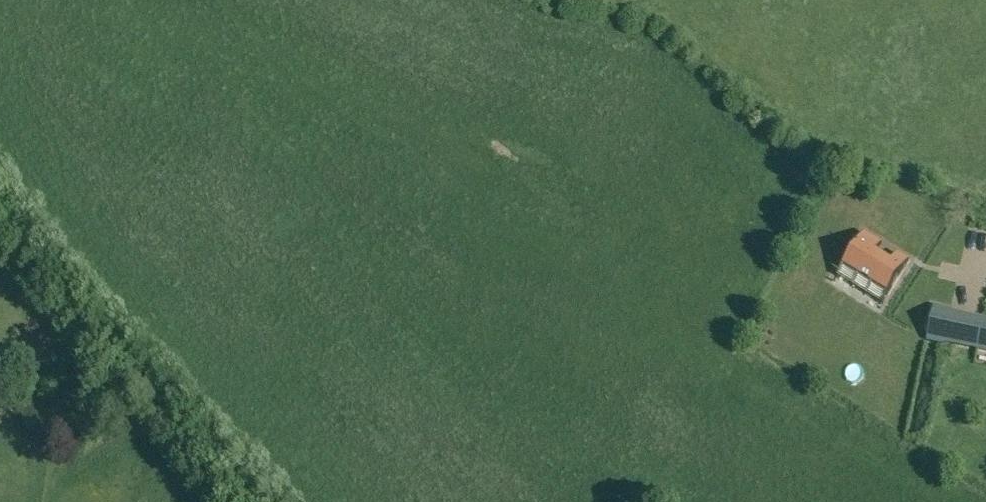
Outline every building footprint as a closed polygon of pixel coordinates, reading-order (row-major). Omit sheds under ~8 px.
[(863,231),(841,266),(887,295),(909,260),(896,252),(891,260),(876,252),(882,243),(863,231)] [(926,339),(944,343),(944,341),(985,350),(985,319),(951,311),(951,309),(933,305),(926,339)]
